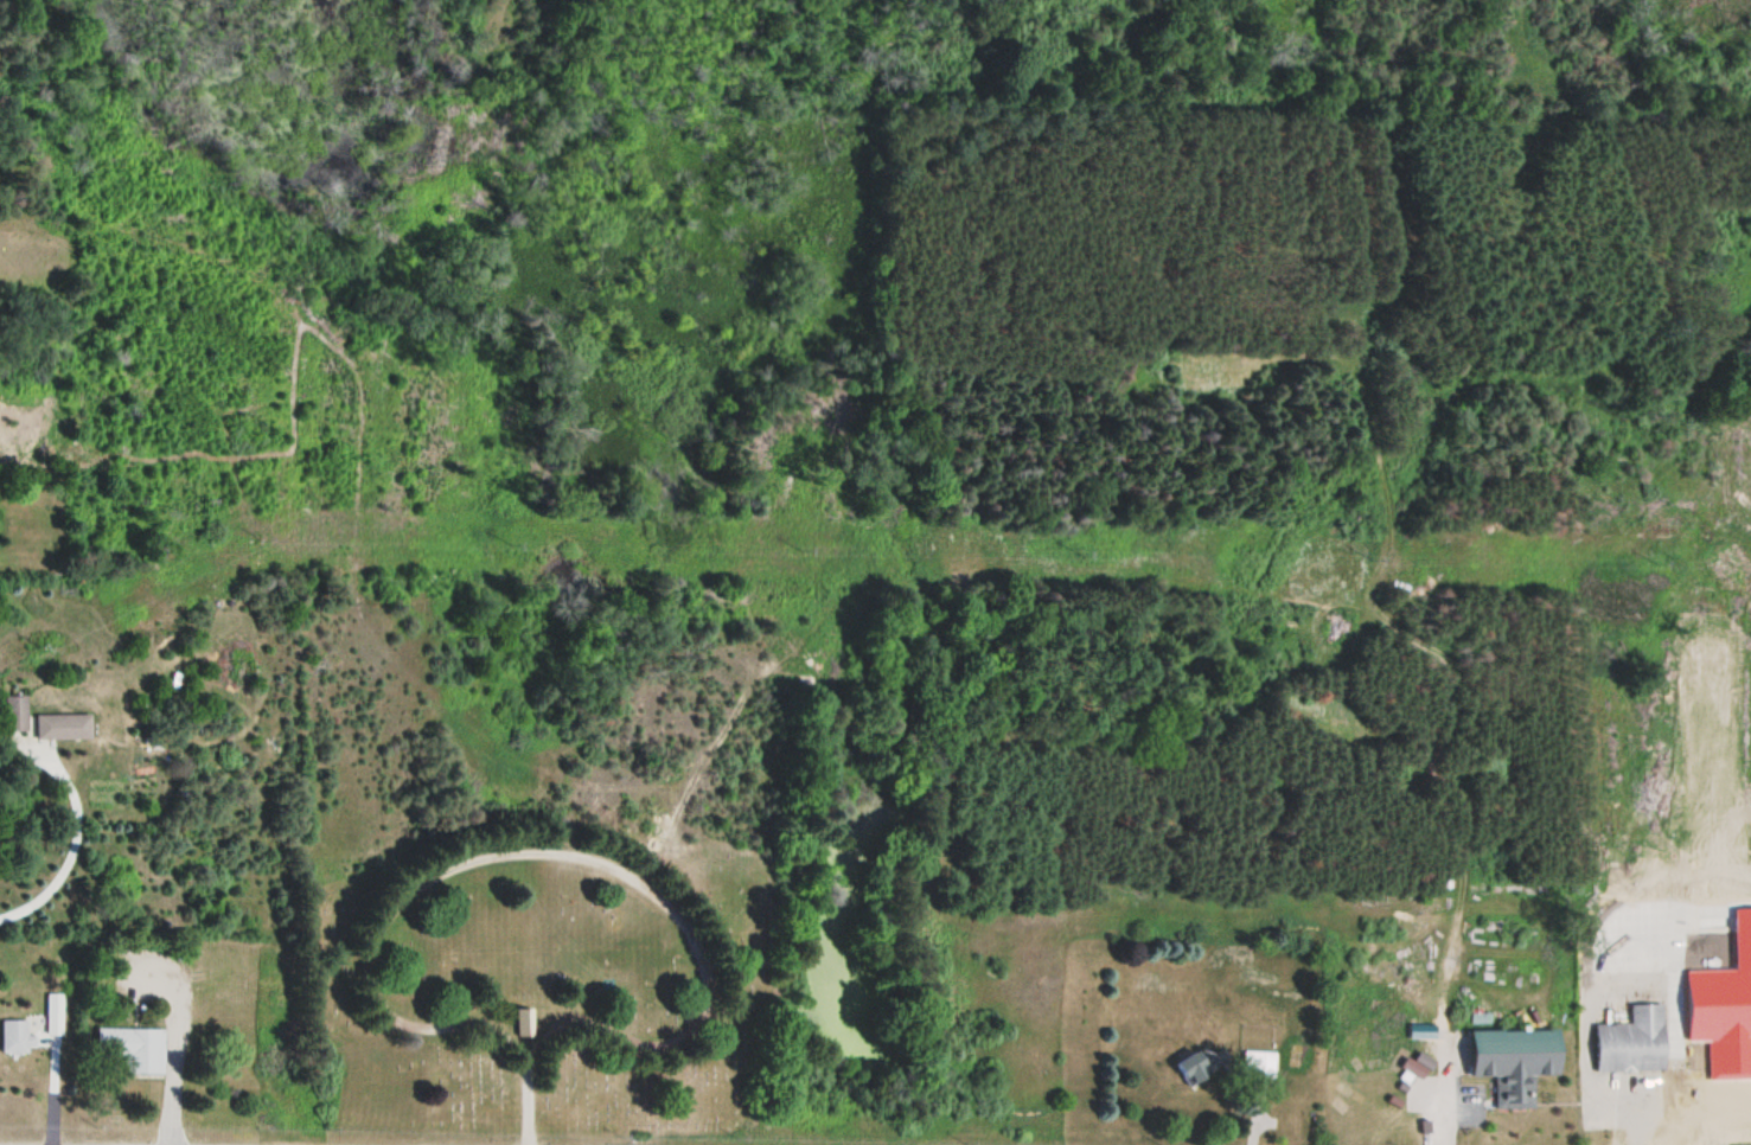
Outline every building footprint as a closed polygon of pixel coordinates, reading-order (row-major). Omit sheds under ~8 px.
[(5,695),(5,731),(27,731),(27,695),(5,695)] [(36,737),(91,737),(91,713),(36,713),(36,737)] [(1630,1023),(1595,1023),(1595,1071),(1665,1071),(1665,1004),(1630,1003),(1630,1023)] [(529,1007),(515,1007),(515,1034),(529,1034),(529,1007)] [(0,1052),(34,1052),(34,1035),(26,1035),(26,1019),(0,1019),(0,1052)] [(164,1028),(97,1028),(97,1056),(124,1056),(124,1072),(164,1072),(164,1028)] [(1469,1030),(1470,1076),(1494,1076),(1494,1108),(1534,1108),(1533,1075),(1559,1075),(1558,1030),(1469,1030)] [(1215,1047),(1176,1060),(1183,1082),(1223,1068),(1215,1047)] [(1272,1051),(1240,1051),(1240,1077),(1272,1077),(1272,1051)]
